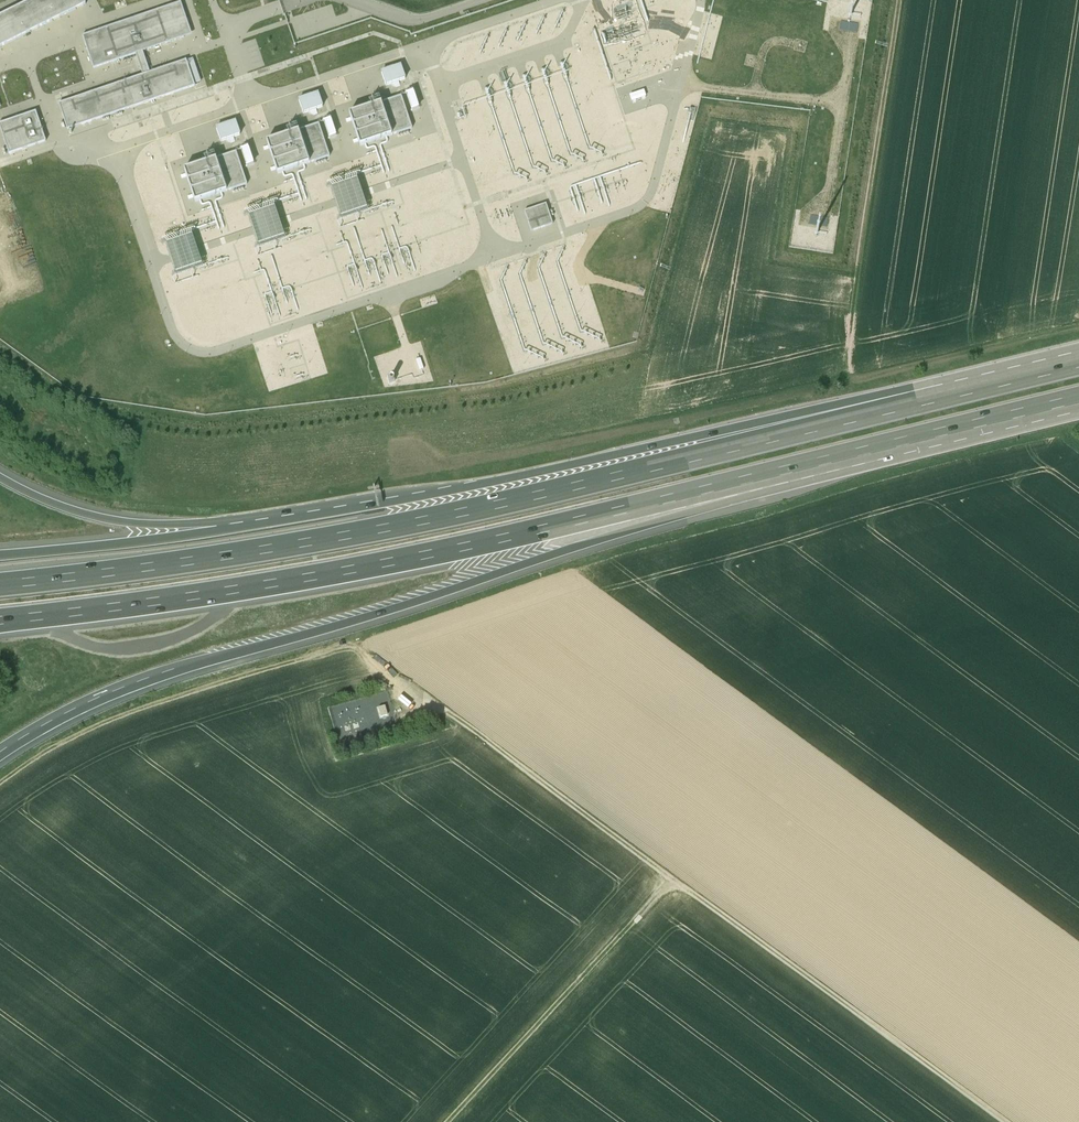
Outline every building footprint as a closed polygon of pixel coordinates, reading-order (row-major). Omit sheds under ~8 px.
[(0,19),(0,47),(85,4),(83,0),(37,0),(0,19)] [(181,2),(82,36),(94,70),(135,56),(142,77),(59,105),(68,130),(200,85),(192,61),(150,75),(143,53),(192,36),(181,2)] [(858,24),(841,21),(840,31),(857,33),(858,24)] [(381,74),(386,88),(406,82),(401,68),(395,70),(393,66),(386,69),(387,71),(381,74)] [(644,90),(629,95),(631,102),(646,97),(644,90)] [(299,101),(304,116),(324,109),(319,95),(312,97),(311,93),(304,96),(305,99),(299,101)] [(413,93),(406,95),(412,113),(419,110),(413,93)] [(402,99),(350,116),(361,148),(365,146),(386,139),(412,130),(402,99)] [(10,154),(47,142),(37,112),(0,124),(0,125),(10,154)] [(331,121),(324,123),(330,141),(337,139),(331,121)] [(215,129),(220,144),(240,137),(236,123),(229,125),(228,122),(221,124),(222,127),(215,129)] [(320,125),(268,143),(279,175),(283,173),(304,166),(330,157),(320,125)] [(248,149),(241,151),(248,169),(254,166),(248,149)] [(236,154),(184,171),(195,203),(200,201),(221,194),(247,185),(236,154)] [(524,212),(531,233),(553,225),(546,204),(524,212)] [(829,217),(811,215),(810,224),(827,227),(829,217)] [(208,269),(208,261),(180,262),(180,270),(208,269)] [(389,714),(387,705),(379,707),(382,716),(389,714)]
